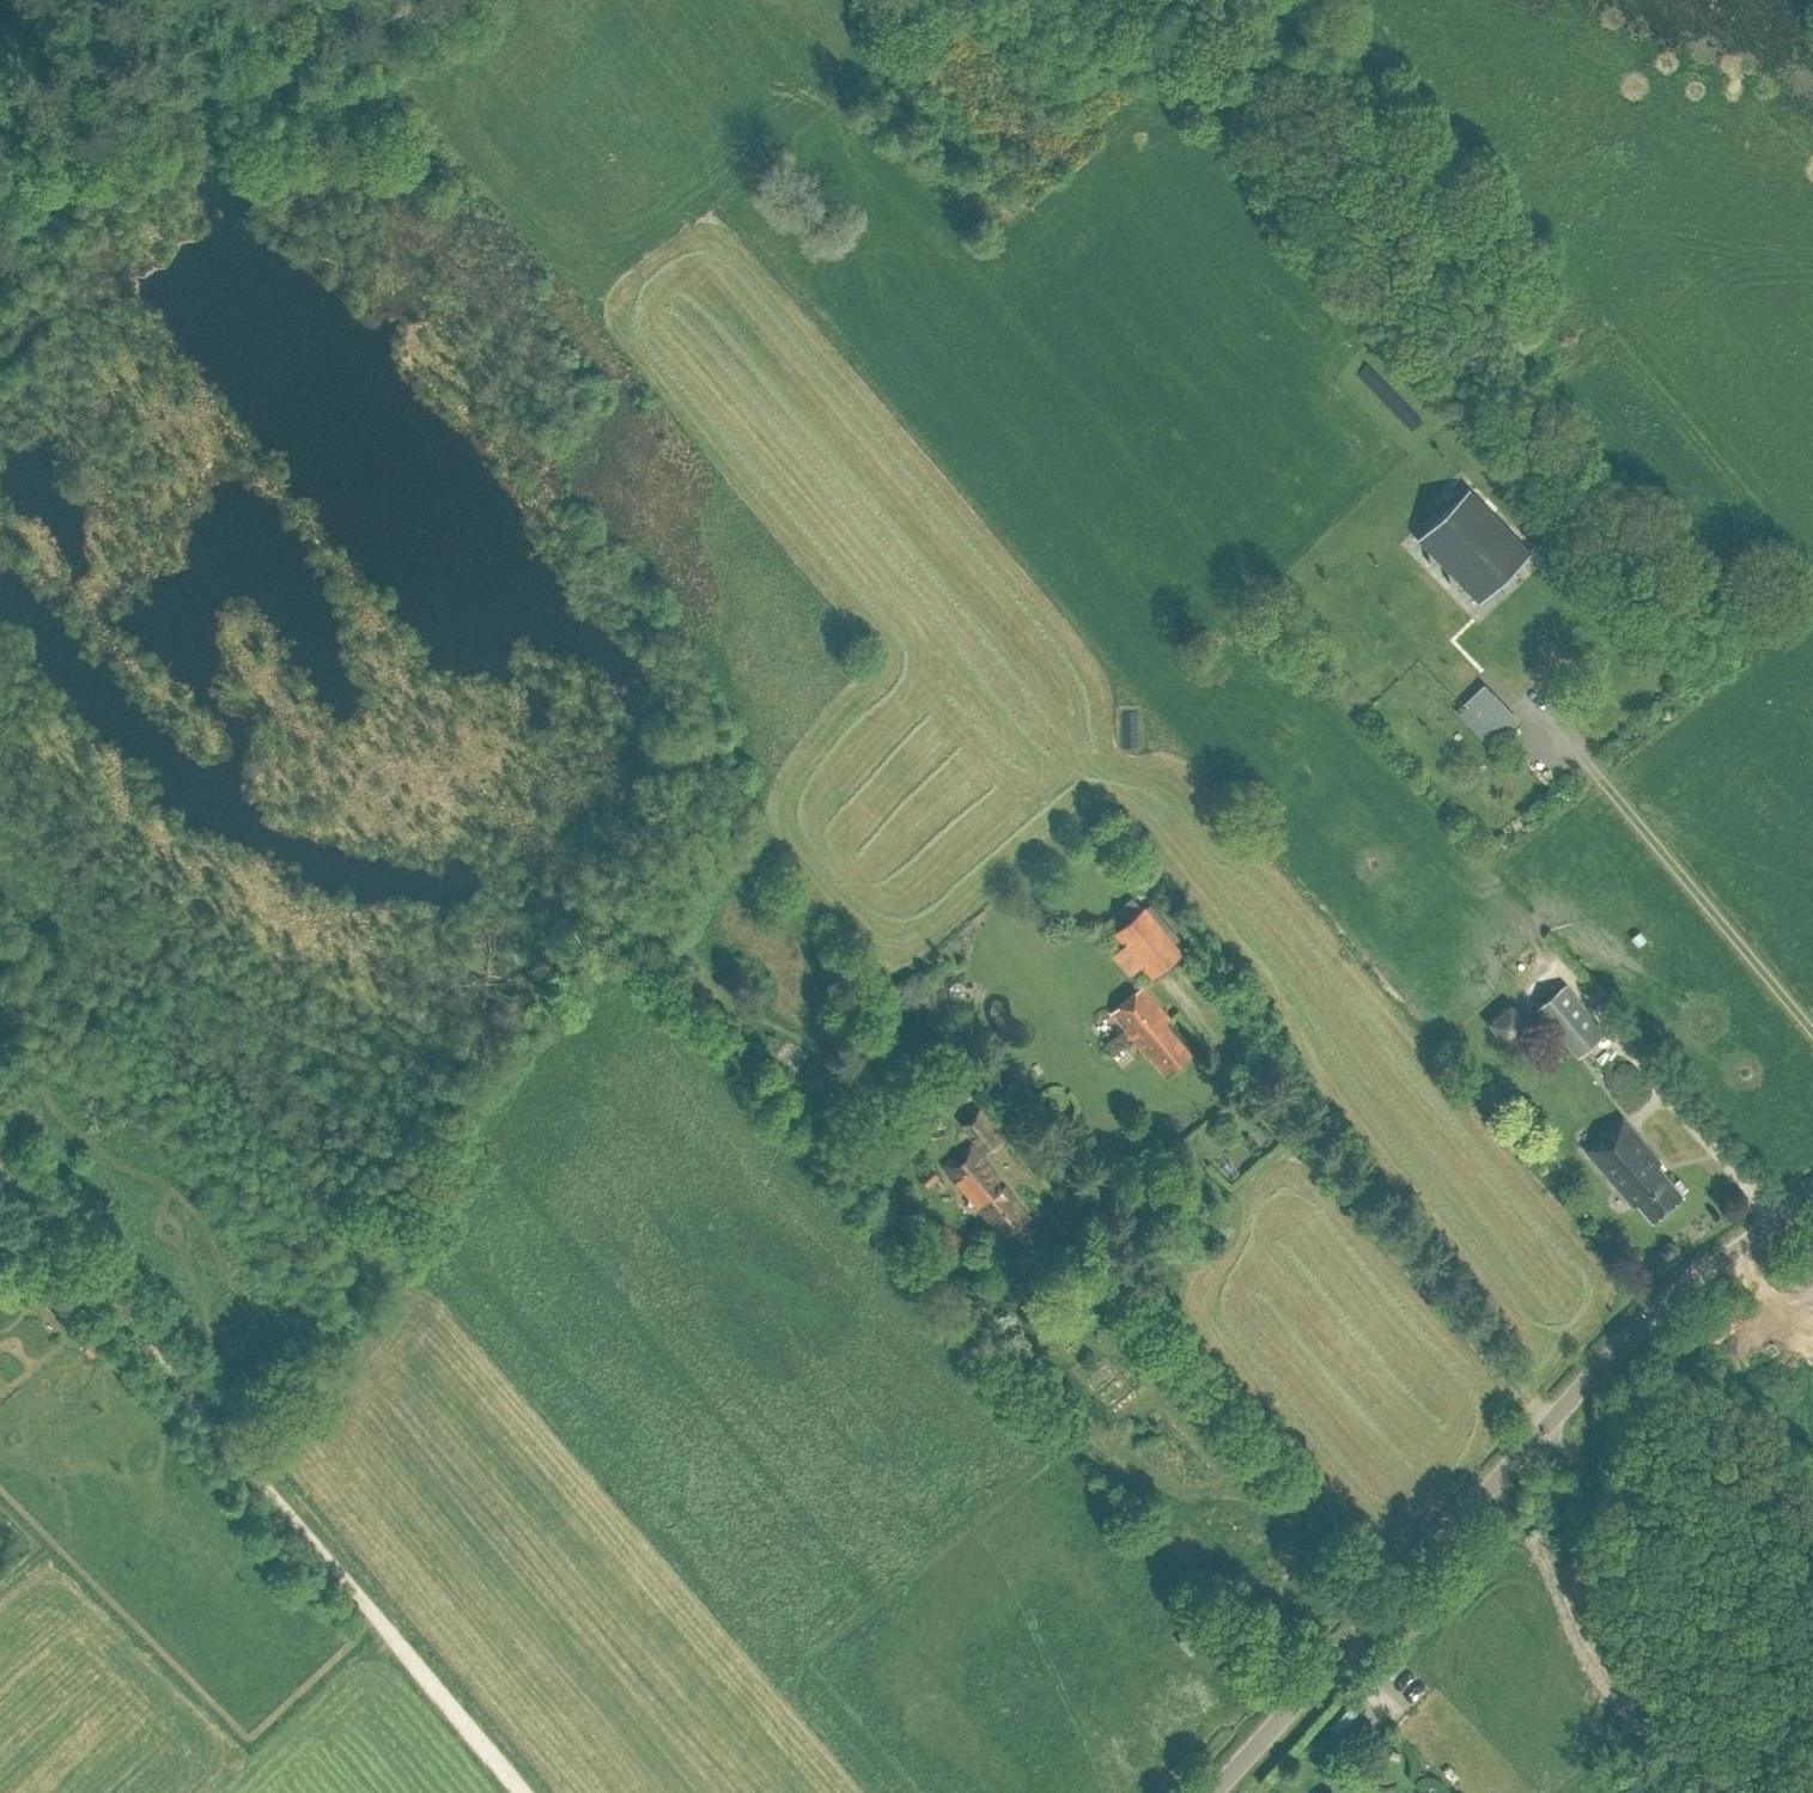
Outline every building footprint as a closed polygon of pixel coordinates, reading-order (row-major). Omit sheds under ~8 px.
[(1470,487),(1418,537),(1467,589),(1479,601),(1531,551),(1519,539),(1470,487)] [(1469,708),(1460,717),(1479,735),(1507,707),(1483,683),(1463,702),(1465,704),(1469,708)] [(1114,933),(1123,944),(1112,954),(1130,975),(1142,964),(1152,975),(1180,951),(1143,907),(1141,908),(1132,897),(1118,909),(1128,920),(1114,933)] [(1541,1003),(1581,1051),(1605,1031),(1565,983),(1541,1003)] [(1165,1075),(1191,1053),(1165,1022),(1169,1018),(1143,986),(1111,1012),(1148,1057),(1149,1056),(1165,1075)] [(1484,1024),(1505,1049),(1530,1028),(1510,1003),(1484,1024)] [(963,1123),(987,1152),(1006,1137),(982,1108),(963,1123)] [(1653,1218),(1680,1196),(1652,1162),(1659,1157),(1625,1116),(1586,1149),(1631,1202),(1636,1198),(1653,1218)] [(948,1165),(993,1222),(1004,1235),(1028,1215),(1017,1202),(972,1146),(948,1165)] [(931,1167),(920,1177),(928,1185),(939,1175),(931,1167)] [(83,1349),(90,1358),(97,1352),(97,1351),(90,1343),(88,1345),(83,1349)]
